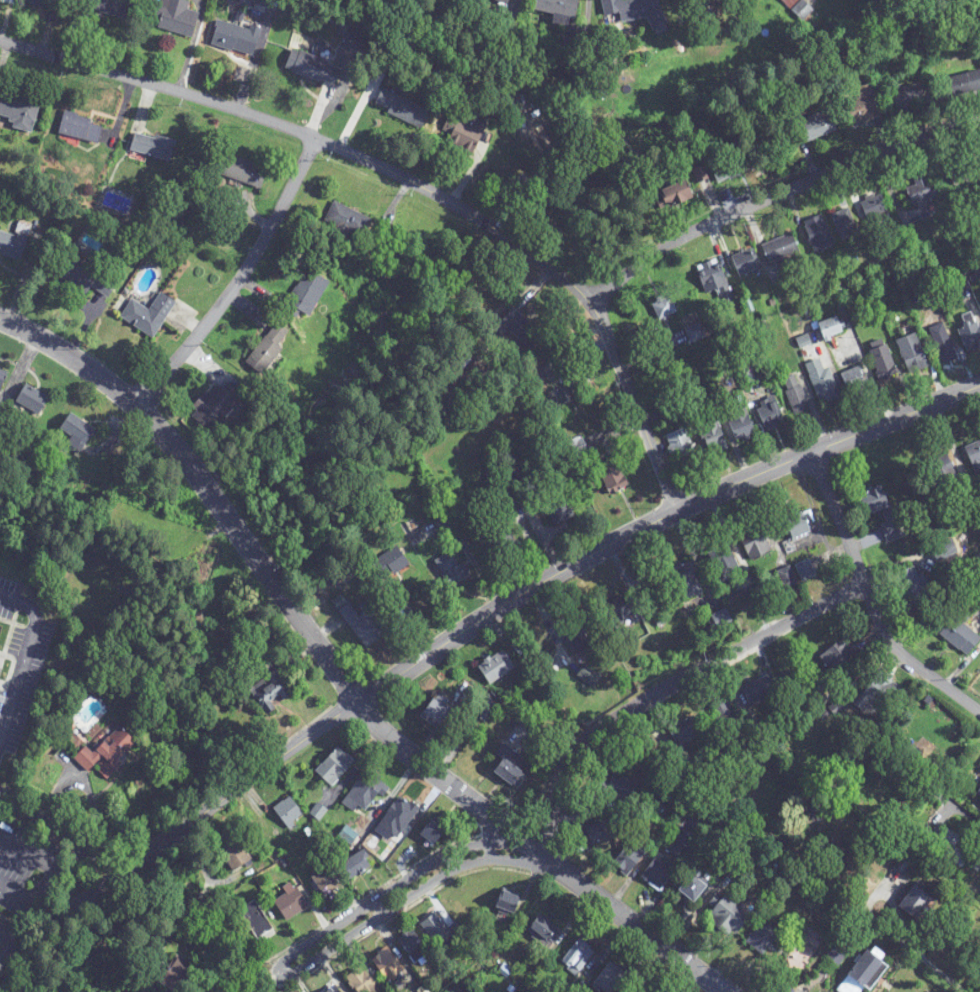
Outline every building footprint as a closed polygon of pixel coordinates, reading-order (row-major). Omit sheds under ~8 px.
[(52,12),(56,0),(23,0),(23,1),(52,12)] [(130,17),(131,1),(119,0),(89,0),(88,13),(130,17)] [(197,14),(186,11),(188,1),(183,0),(162,0),(160,6),(153,4),(150,17),(159,19),(156,29),(192,37),(197,14)] [(576,0),(533,0),(531,9),(572,18),(576,0)] [(602,16),(617,14),(618,22),(647,18),(648,28),(661,26),(658,0),(600,0),(602,16)] [(791,10),(801,22),(812,12),(803,0),(791,10)] [(259,32),(217,19),(209,44),(251,57),(259,32)] [(283,70),(332,86),(339,66),(290,50),(283,70)] [(941,101),(979,90),(979,74),(937,86),(941,101)] [(890,91),(895,111),(925,104),(921,84),(890,91)] [(428,109),(380,89),(372,109),(420,129),(428,109)] [(0,94),(0,116),(11,119),(9,127),(31,133),(39,104),(0,94)] [(846,103),(854,126),(879,117),(871,94),(846,103)] [(798,122),(805,143),(837,131),(829,110),(798,122)] [(65,111),(57,132),(93,146),(101,125),(65,111)] [(476,122),(473,128),(449,116),(439,138),(471,154),(485,126),(476,122)] [(128,152),(167,163),(173,142),(134,130),(128,152)] [(745,170),(733,151),(707,167),(719,186),(745,170)] [(265,168),(221,155),(215,176),(259,188),(265,168)] [(942,195),(939,185),(930,188),(927,178),(905,185),(911,205),(942,195)] [(665,211),(690,197),(681,179),(656,193),(665,211)] [(889,216),(882,194),(862,201),(868,222),(889,216)] [(370,220),(334,202),(323,223),(359,241),(370,220)] [(840,240),(858,235),(849,209),(831,215),(840,240)] [(802,223),(815,253),(834,245),(821,215),(802,223)] [(19,262),(32,225),(20,221),(15,237),(0,232),(0,255),(19,262)] [(760,246),(768,265),(799,253),(792,235),(760,246)] [(732,256),(737,276),(760,270),(755,249),(732,256)] [(58,277),(85,295),(90,287),(104,296),(112,284),(72,257),(58,277)] [(700,265),(701,293),(719,292),(720,303),(727,303),(724,263),(700,265)] [(328,282),(305,269),(282,310),(295,318),(298,312),(308,318),(328,282)] [(148,311),(129,300),(119,319),(153,338),(173,302),(158,293),(148,311)] [(675,317),(672,297),(652,301),(656,321),(675,317)] [(543,333),(511,309),(499,324),(531,349),(543,333)] [(680,320),(690,345),(706,338),(696,314),(680,320)] [(841,333),(836,317),(818,323),(823,339),(841,333)] [(965,353),(979,348),(979,333),(975,317),(956,323),(965,353)] [(286,333),(274,324),(244,362),(261,377),(274,361),(280,365),(285,357),(274,348),(286,333)] [(932,333),(939,359),(954,355),(947,329),(932,333)] [(896,343),(911,375),(930,366),(914,334),(896,343)] [(898,374),(886,344),(868,351),(881,381),(898,374)] [(828,367),(823,369),(820,359),(806,364),(821,405),(840,398),(828,367)] [(571,392),(592,382),(582,362),(561,372),(571,392)] [(743,386),(757,380),(749,362),(735,368),(743,386)] [(869,387),(863,367),(841,374),(847,393),(869,387)] [(812,407),(793,375),(780,383),(799,414),(812,407)] [(204,394),(192,406),(213,427),(241,398),(224,382),(208,398),(204,394)] [(49,398),(23,384),(13,403),(39,417),(49,398)] [(757,405),(762,430),(782,426),(777,401),(757,405)] [(736,442),(755,433),(742,403),(723,412),(736,442)] [(726,448),(714,411),(704,414),(708,425),(697,429),(705,455),(726,448)] [(60,431),(71,435),(67,447),(80,451),(90,424),(65,416),(60,431)] [(667,435),(678,464),(696,457),(685,428),(667,435)] [(566,444),(573,458),(587,451),(580,437),(566,444)] [(979,474),(979,442),(964,448),(976,476),(979,474)] [(928,463),(938,489),(958,481),(948,455),(928,463)] [(609,496),(628,487),(613,457),(595,466),(609,496)] [(865,516),(882,510),(887,525),(881,527),(886,542),(900,538),(884,487),(859,495),(865,516)] [(555,522),(571,517),(561,489),(545,494),(555,522)] [(504,510),(516,503),(511,493),(498,500),(504,510)] [(807,525),(814,522),(811,512),(784,521),(790,540),(809,534),(807,525)] [(516,547),(504,522),(489,529),(501,554),(516,547)] [(751,561),(771,551),(759,530),(740,540),(751,561)] [(721,583),(742,575),(729,543),(708,552),(721,583)] [(409,564),(396,546),(371,564),(384,583),(409,564)] [(453,551),(434,562),(450,589),(469,579),(453,551)] [(795,567),(804,582),(816,576),(808,560),(795,567)] [(671,571),(683,602),(704,593),(692,563),(671,571)] [(908,608),(928,598),(912,566),(892,576),(908,608)] [(797,586),(789,567),(778,572),(786,590),(797,586)] [(369,600),(360,606),(365,613),(358,617),(344,595),(333,602),(337,610),(339,609),(364,649),(389,633),(369,600)] [(637,613),(629,596),(604,607),(611,624),(637,613)] [(965,656),(979,640),(979,639),(964,625),(972,615),(958,602),(934,629),(965,656)] [(560,627),(574,656),(592,647),(578,618),(560,627)] [(820,656),(831,672),(855,655),(843,639),(820,656)] [(476,668),(488,686),(514,669),(502,651),(476,668)] [(3,681),(9,657),(0,655),(0,680),(3,681)] [(292,695),(270,663),(258,670),(266,682),(251,693),(265,714),(292,695)] [(742,687),(751,706),(780,693),(771,674),(742,687)] [(448,712),(431,699),(418,715),(436,728),(448,712)] [(701,734),(693,718),(669,729),(678,746),(701,734)] [(120,766),(116,762),(134,745),(118,727),(91,753),(85,747),(73,758),(86,773),(93,766),(106,779),(120,766)] [(355,763),(338,747),(314,772),(331,788),(355,763)] [(514,789),(524,774),(515,768),(521,759),(504,748),(498,756),(501,758),(491,773),(514,789)] [(633,802),(638,781),(605,774),(601,794),(633,802)] [(378,825),(395,838),(417,809),(400,796),(378,825)] [(304,818),(289,797),(272,810),(287,830),(304,818)] [(444,831),(428,820),(417,835),(432,847),(444,831)] [(590,848),(600,844),(593,827),(583,831),(590,848)] [(931,850),(961,869),(974,847),(944,828),(931,850)] [(678,859),(691,844),(679,832),(665,848),(678,859)] [(627,877),(648,850),(631,837),(611,864),(627,877)] [(217,854),(238,872),(251,855),(230,838),(217,854)] [(338,866),(347,881),(370,868),(360,852),(338,866)] [(676,867),(666,861),(664,865),(654,859),(641,879),(661,891),(676,867)] [(321,898),(336,889),(324,869),(309,878),(321,898)] [(676,892),(692,904),(705,887),(690,875),(676,892)] [(307,908),(296,888),(272,902),(284,922),(307,908)] [(913,922),(929,902),(913,888),(896,907),(913,922)] [(494,911),(515,917),(520,897),(499,891),(494,911)] [(726,939),(752,914),(730,891),(705,916),(726,939)] [(254,941),(272,932),(257,901),(239,909),(254,941)] [(443,950),(457,936),(434,913),(420,927),(443,950)] [(526,930),(550,948),(561,934),(537,916),(526,930)] [(779,935),(762,921),(745,943),(762,956),(779,935)] [(414,965),(430,954),(414,929),(398,939),(414,965)] [(578,977),(595,951),(578,940),(560,965),(578,977)] [(370,962),(388,983),(405,970),(387,948),(370,962)] [(859,991),(880,964),(864,952),(844,978),(859,991)] [(172,991),(176,991),(192,969),(174,957),(157,982),(172,991)]
